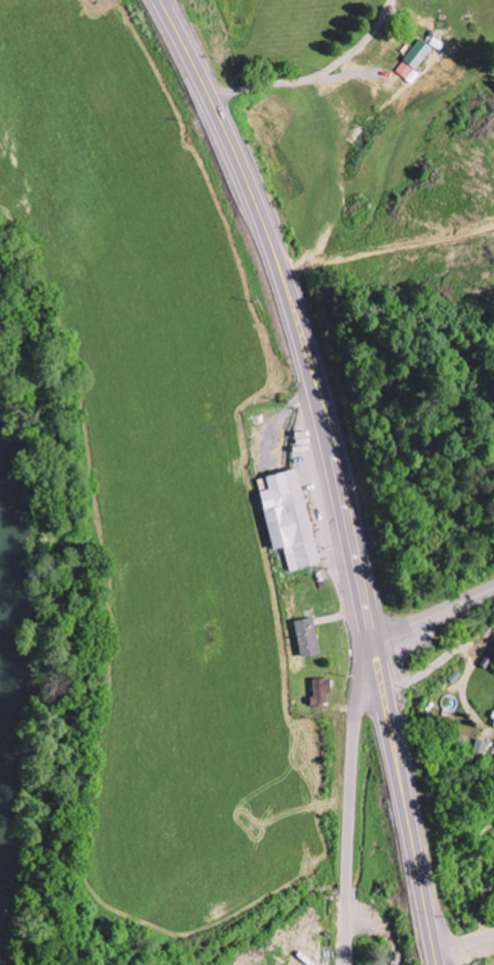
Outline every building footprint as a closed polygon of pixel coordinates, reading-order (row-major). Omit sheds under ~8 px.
[(415,71),(431,48),(417,39),(402,62),(415,71)] [(386,83),(398,85),(400,72),(387,71),(386,83)] [(270,550),(282,547),(287,571),(317,564),(296,469),(255,478),(270,550)] [(319,654),(312,618),(292,621),(299,657),(319,654)] [(327,679),(310,679),(311,706),(328,706),(327,679)]
